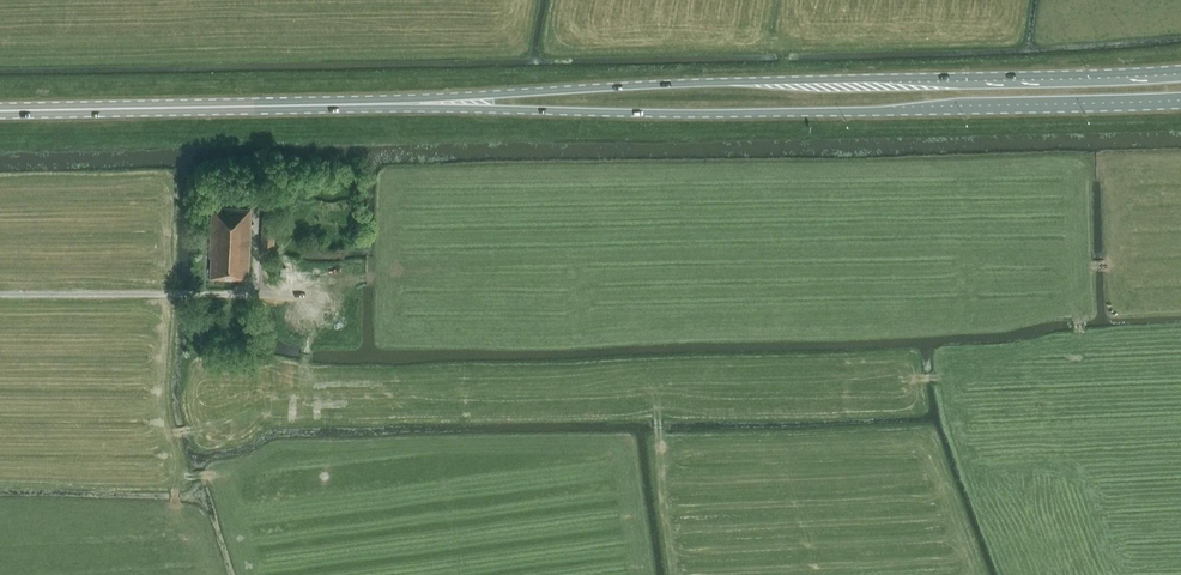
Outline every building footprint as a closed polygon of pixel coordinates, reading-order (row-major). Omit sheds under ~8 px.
[(248,278),(252,209),(212,207),(210,257),(211,257),(210,277),(237,279),(237,278),(248,278)]
